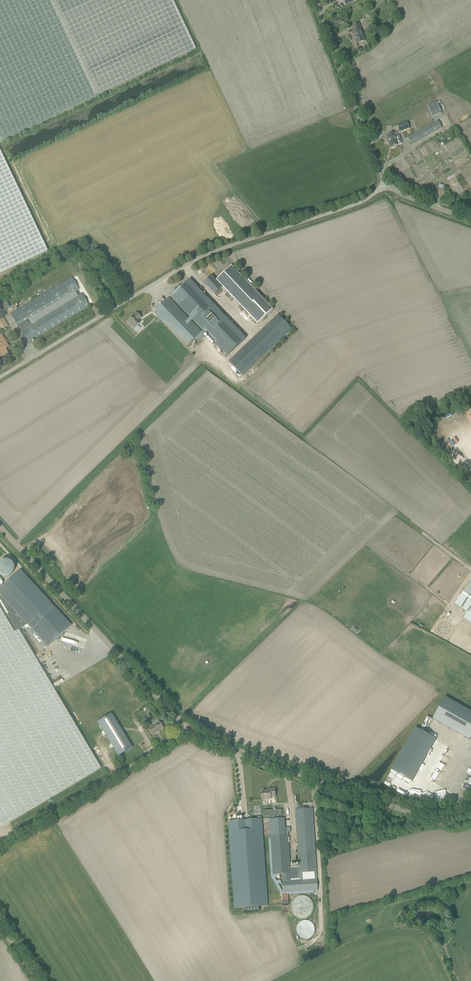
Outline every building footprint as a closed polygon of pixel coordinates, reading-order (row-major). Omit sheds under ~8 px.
[(1,142),(196,50),(172,0),(0,0),(0,141),(1,142)] [(365,41),(359,25),(352,27),(354,32),(352,32),(356,44),(365,41)] [(441,112),(438,105),(437,102),(427,105),(431,115),(441,112)] [(442,127),(438,121),(408,138),(412,144),(442,127)] [(409,128),(407,122),(397,125),(400,132),(409,128)] [(398,136),(397,132),(386,136),(387,141),(388,141),(391,148),(392,147),(393,148),(395,147),(395,146),(398,145),(395,137),(398,136)] [(47,251),(0,151),(0,274),(47,251)] [(231,266),(216,280),(258,324),(273,309),(250,285),(253,283),(248,279),(246,281),(231,266)] [(10,315),(17,327),(27,343),(89,306),(81,294),(41,318),(40,317),(34,320),(33,319),(30,321),(29,319),(79,289),(71,277),(10,315)] [(246,339),(189,280),(182,287),(180,285),(169,295),(227,356),(246,339)] [(186,347),(202,333),(169,298),(153,312),(186,347)] [(3,312),(10,307),(6,301),(0,305),(0,307),(3,312)] [(130,326),(134,329),(141,322),(140,321),(142,319),(139,316),(135,312),(132,316),(133,316),(127,322),(130,326)] [(0,316),(0,327),(2,330),(8,326),(2,315),(0,316)] [(278,315),(234,357),(248,372),(292,330),(278,315)] [(3,355),(4,354),(7,352),(5,349),(8,347),(7,344),(5,345),(6,343),(1,334),(0,335),(0,357),(3,355)] [(6,560),(4,560),(2,561),(0,562),(0,575),(1,576),(3,577),(6,577),(8,577),(10,575),(12,574),(13,572),(14,569),(13,567),(13,564),(11,562),(9,561),(6,560)] [(100,768),(18,630),(27,625),(28,625),(32,630),(48,647),(56,640),(58,640),(59,637),(60,636),(62,636),(63,633),(71,625),(56,609),(55,609),(51,604),(51,603),(20,570),(3,586),(0,580),(0,827),(100,768)] [(470,582),(455,604),(467,613),(464,618),(470,623),(470,583),(470,582)] [(446,695),(433,718),(470,738),(470,737),(470,710),(446,695)] [(111,714),(97,722),(118,756),(132,748),(111,714)] [(148,727),(147,728),(152,735),(157,732),(156,732),(162,728),(158,722),(156,719),(151,722),(150,722),(147,724),(148,727)] [(416,728),(392,770),(412,781),(436,740),(436,739),(424,732),(416,728)] [(453,757),(457,748),(448,745),(445,754),(453,757)] [(266,784),(263,793),(277,798),(281,789),(266,784)] [(270,819),(273,875),(282,874),(283,892),(318,890),(313,808),(295,809),(299,867),(290,868),(288,842),(291,842),(291,837),(288,838),(288,835),(286,835),(286,832),(290,832),(290,828),(284,828),(283,818),(270,819)] [(244,912),(261,911),(260,906),(268,906),(262,820),(228,822),(234,908),(244,907),(244,912)] [(293,917),(312,916),(311,896),(292,897),(293,917)] [(315,931),(315,929),(314,927),(313,925),(312,924),(311,923),(309,922),(308,921),(306,921),(304,921),(302,922),(300,923),(299,924),(298,925),(297,927),(296,928),(296,931),(296,933),(297,935),(298,936),(299,938),(300,939),(301,939),(303,940),(305,940),(307,940),(309,940),(310,939),(312,938),(313,936),(314,935),(315,933),(315,931)]
